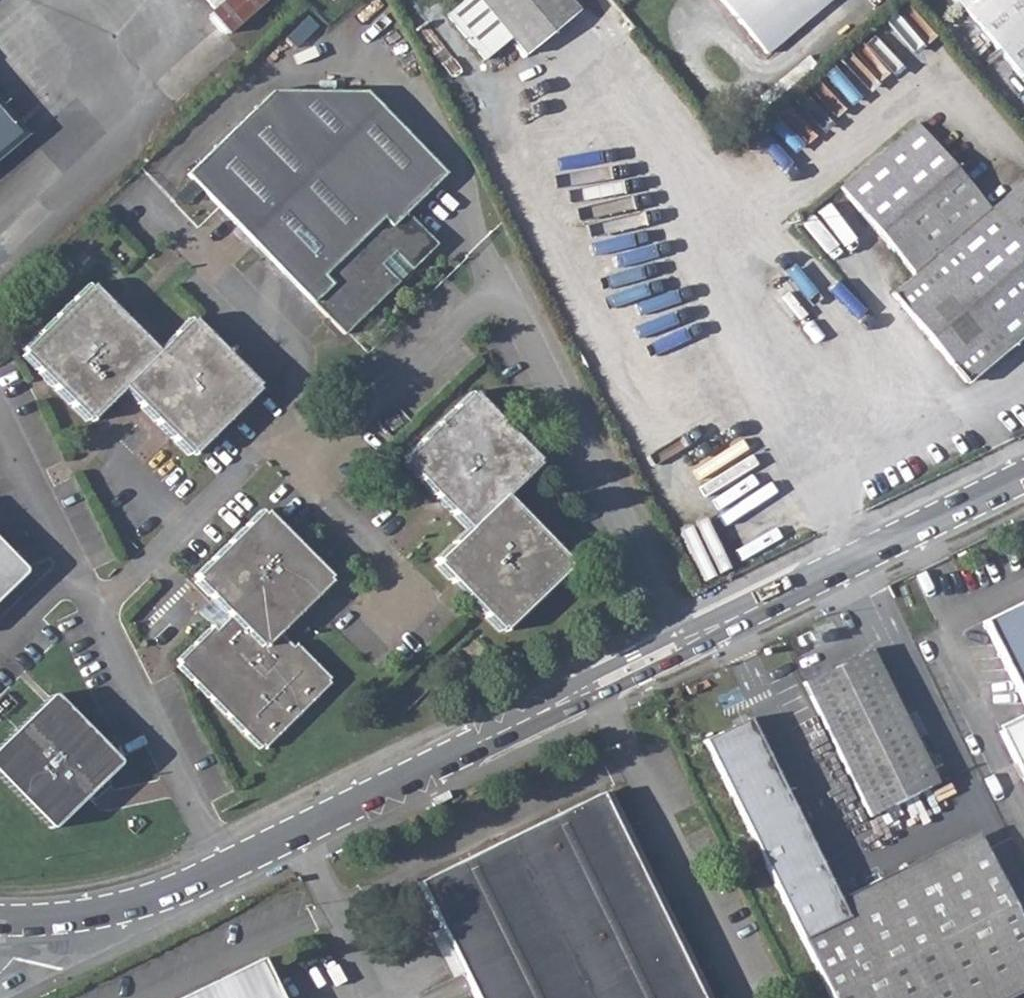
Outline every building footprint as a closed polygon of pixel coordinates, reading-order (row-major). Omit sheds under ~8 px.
[(264,0),(225,0),(208,15),(225,35),(264,0)] [(567,0),(462,0),(445,14),(483,60),(510,38),(524,55),(576,11),(567,0)] [(764,54),(828,0),(718,0),(764,54)] [(1023,85),(1023,0),(952,0),(1023,85)] [(208,152),(260,204),(236,227),(343,334),(397,281),(393,276),(405,264),(409,269),(435,243),(403,212),(413,202),(390,179),(420,151),(361,92),(270,90),(208,152)] [(0,113),(0,148),(17,134),(0,113)] [(990,211),(917,124),(840,189),(847,197),(914,276),(990,211)] [(420,151),(390,179),(413,202),(442,173),(420,151)] [(185,175),(236,227),(260,204),(208,152),(185,175)] [(990,211),(1023,250),(1023,182),(990,211)] [(753,196),(760,203),(768,196),(762,189),(753,196)] [(835,193),(842,201),(847,197),(840,189),(835,193)] [(990,211),(914,276),(892,295),(966,383),(1023,333),(1023,250),(990,211)] [(186,456),(190,452),(193,456),(208,441),(206,440),(209,437),(211,438),(224,424),(223,423),(226,420),(227,421),(242,407),(240,406),(243,403),(244,405),(259,391),(255,387),(259,383),(244,369),(243,371),(240,368),(241,366),(228,352),(226,354),(223,351),(225,349),(211,335),(209,337),(206,334),(208,332),(194,318),(190,322),(187,318),(172,332),(174,334),(171,337),(170,335),(156,349),(139,334),(140,332),(126,318),(124,320),(122,317),(123,315),(109,301),(108,302),(105,300),(106,298),(92,284),(88,288),(85,284),(71,298),(72,299),(70,302),(68,301),(54,315),(55,317),(52,320),(51,318),(37,332),(38,334),(35,336),(34,335),(20,349),(23,352),(20,356),(34,370),(35,369),(38,372),(37,373),(51,387),(52,386),(55,389),(54,390),(68,404),(69,403),(72,406),(70,407),(85,421),(88,418),(92,421),(106,407),(104,406),(107,403),(108,404),(122,391),(136,404),(137,403),(140,406),(138,407),(152,421),(154,420),(157,423),(155,424),(169,438),(171,437),(174,440),(172,441),(186,456)] [(418,441),(404,454),(407,458),(403,461),(417,476),(419,475),(421,477),(420,479),(434,493),(435,492),(438,495),(437,496),(451,510),(452,509),(455,512),(453,513),(467,527),(453,540),(454,542),(451,545),(450,543),(435,557),(439,560),(435,564),(449,578),(450,577),(453,580),(452,581),(466,596),(467,594),(470,597),(468,599),(482,613),(484,611),(486,614),(485,616),(499,630),(503,627),(506,630),(520,617),(519,615),(522,612),(523,614),(538,600),(536,599),(539,596),(541,597),(555,583),(554,582),(557,579),(558,581),(573,567),(569,563),(572,560),(559,545),(557,547),(555,544),(556,542),(542,528),(541,529),(538,527),(539,525),(526,511),(524,512),(521,509),(523,508),(510,494),(525,477),(526,478),(541,464),(537,461),(541,458),(527,443),(526,444),(523,441),(524,440),(511,426),(509,427),(506,424),(508,423),(494,408),(492,410),(490,407),(491,406),(477,391),(474,394),(470,391),(456,405),(457,406),(454,409),(453,407),(438,421),(440,423),(437,426),(436,424),(421,438),(422,439),(419,442),(418,441)] [(212,597),(211,598),(212,600),(199,612),(212,627),(194,642),(195,644),(193,647),(191,645),(177,659),(181,663),(177,666),(191,680),(192,679),(208,697),(209,696),(212,699),(211,700),(225,714),(226,713),(229,716),(227,717),(242,731),(243,730),(246,733),(245,734),(258,749),(262,745),(266,749),(280,734),(278,733),(281,730),(283,731),(297,717),(296,716),(298,713),(300,715),(314,701),(312,699),(315,696),(317,698),(331,684),(327,680),(331,676),(317,662),(315,664),(313,661),(314,660),(300,645),(299,647),(295,643),(292,646),(279,631),(281,628),(283,630),(297,616),(296,614),(299,612),(300,613),(316,595),(317,596),(331,582),(328,578),(331,575),(317,561),(316,562),(313,559),(314,558),(300,544),(299,545),(283,527),(282,528),(279,525),(281,524),(266,510),(263,513),(259,510),(245,524),(247,525),(244,528),(242,527),(228,541),(229,542),(227,545),(225,543),(211,557),(213,559),(210,562),(208,560),(194,575),(198,578),(194,581),(208,596),(209,594),(212,597)] [(23,575),(25,571),(23,567),(0,543),(0,598),(23,575)] [(983,621),(1023,705),(1023,601),(983,621)] [(936,784),(870,648),(802,681),(868,817),(936,784)] [(49,697),(0,744),(0,779),(47,827),(49,829),(55,827),(117,767),(119,763),(57,697),(53,695),(49,697)] [(748,718),(703,741),(829,997),(964,997),(1023,968),(1023,930),(984,848),(845,917),(748,718)] [(1007,738),(1023,730),(1023,719),(1002,729),(1007,738)] [(1007,738),(1023,773),(1023,730),(1007,738)] [(600,793),(418,882),(475,997),(701,997),(600,793)] [(261,958),(180,997),(281,997),(261,958)]
